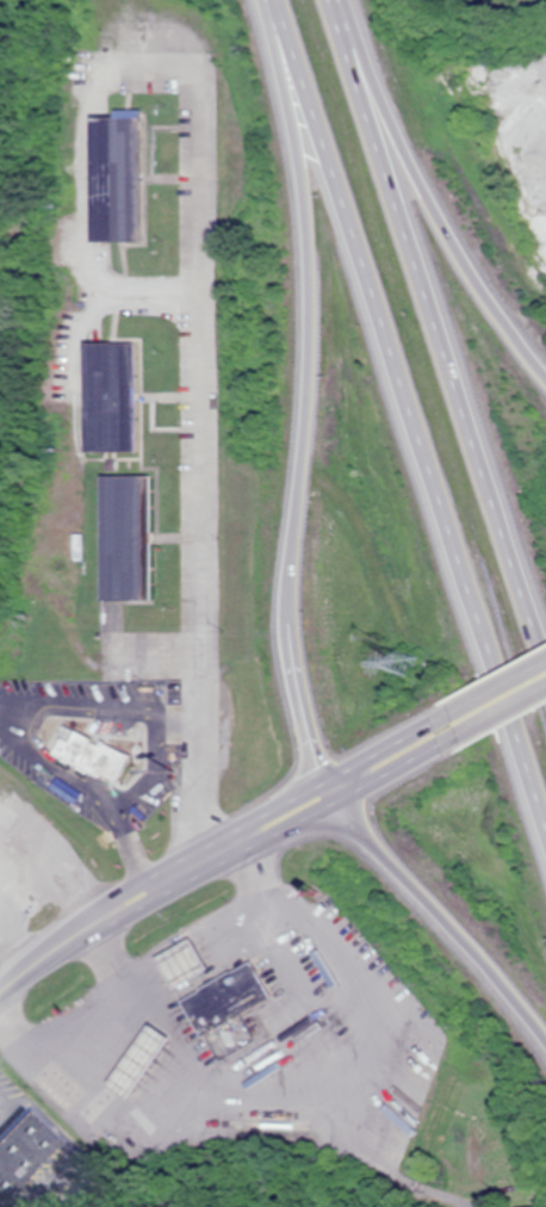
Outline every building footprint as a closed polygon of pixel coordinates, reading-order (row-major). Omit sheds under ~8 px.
[(167,989),(205,967),(187,935),(149,957),(167,989)] [(196,1034),(267,995),(247,959),(175,998),(196,1034)] [(123,1098),(167,1036),(144,1021),(100,1083),(123,1098)] [(28,1173),(14,1154),(0,1164),(0,1192),(28,1173)]
